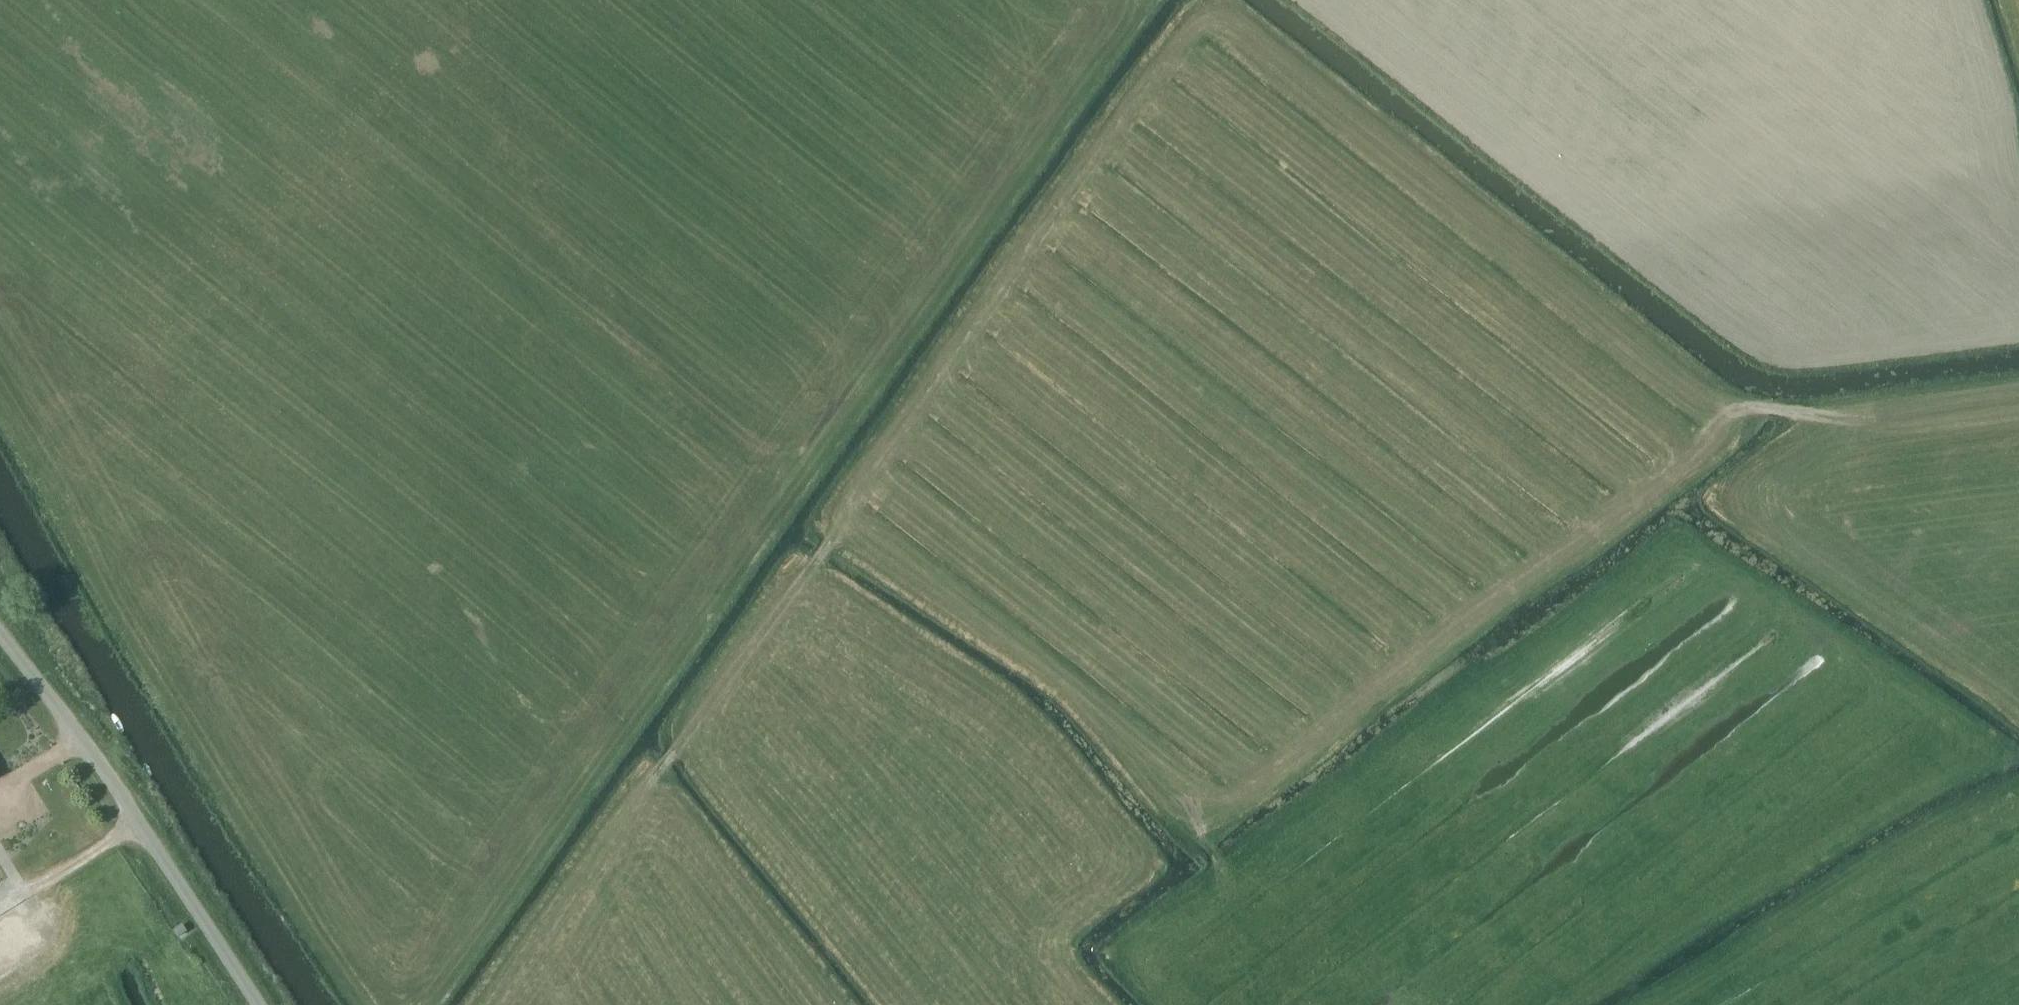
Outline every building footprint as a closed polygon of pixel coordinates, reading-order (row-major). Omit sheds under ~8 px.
[(173,931),(177,937),(184,933),(180,927),(173,931)]
